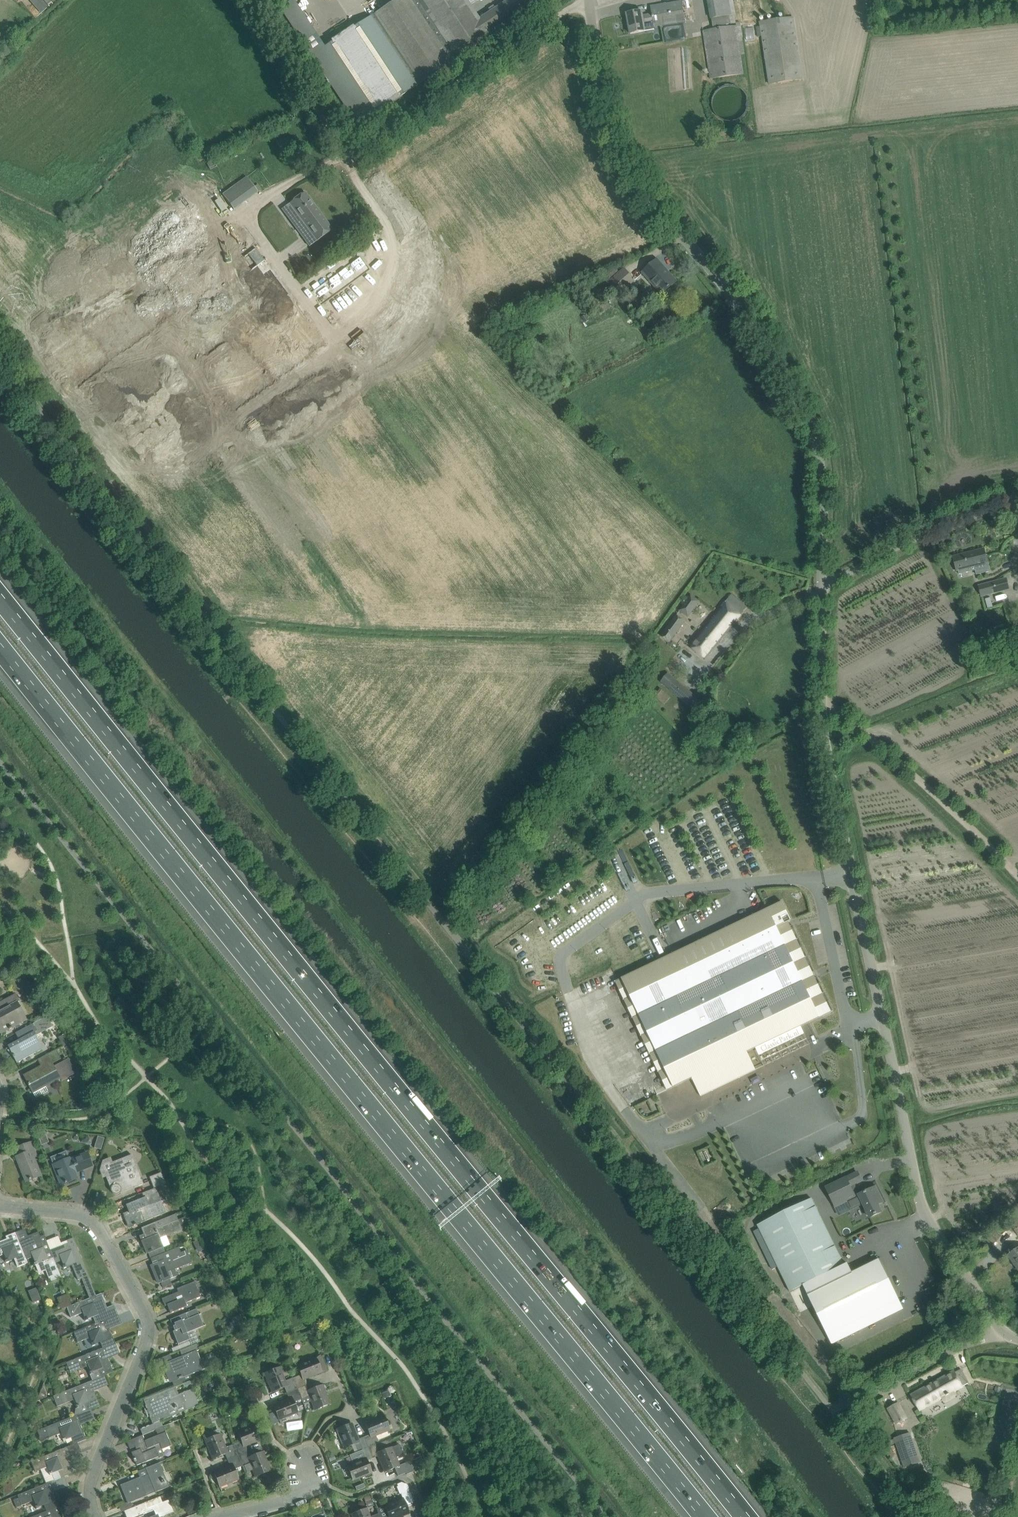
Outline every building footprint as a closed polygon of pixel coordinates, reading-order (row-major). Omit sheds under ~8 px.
[(40,0),(30,0),(41,13),(47,8),(40,0)] [(454,61),(414,0),(394,0),(372,15),(391,45),(366,62),(352,41),(360,36),(355,28),(320,50),(312,56),(357,125),(454,61)] [(454,61),(545,0),(507,0),(479,18),(467,0),(414,0),(454,61)] [(734,15),(732,0),(708,0),(711,19),(713,29),(703,31),(710,79),(743,74),(736,26),(734,15)] [(654,27),(685,21),(682,1),(650,7),(652,15),(642,16),(641,11),(627,14),(630,34),(645,31),(644,24),(653,23),(654,27)] [(802,77),(795,27),(793,17),(760,22),(769,82),(802,77)] [(277,142),(283,155),(295,150),(289,137),(277,142)] [(222,195),(233,209),(257,192),(246,177),(222,195)] [(316,242),(333,230),(305,192),(289,204),(316,242)] [(262,257),(198,305),(228,345),(292,297),(262,257)] [(664,292),(670,286),(676,281),(669,273),(667,275),(655,261),(642,273),(656,289),(659,286),(664,292)] [(608,283),(618,294),(635,280),(625,269),(608,283)] [(296,302),(232,350),(262,390),(326,342),(296,302)] [(989,571),(986,559),(984,549),(953,557),(957,571),(974,566),(976,575),(989,571)] [(996,592),(994,582),(978,587),(981,596),(996,592)] [(688,617),(700,601),(690,594),(679,610),(688,617)] [(731,595),(690,647),(705,659),(746,608),(731,595)] [(663,638),(670,642),(684,621),(676,616),(675,619),(676,619),(663,638)] [(701,701),(668,673),(660,682),(693,710),(701,701)] [(670,698),(660,689),(653,696),(663,705),(670,698)] [(840,1031),(788,922),(792,920),(783,901),(618,980),(679,1108),(697,1099),(706,1117),(748,1097),(745,1090),(754,1086),(749,1075),(840,1031)] [(12,1029),(11,1028),(26,1020),(17,1003),(19,1001),(16,994),(0,1003),(0,1032),(1,1033),(9,1029),(9,1030),(12,1029)] [(17,1063),(43,1049),(36,1035),(52,1026),(47,1016),(24,1028),(17,1032),(21,1039),(8,1046),(9,1049),(7,1050),(12,1055),(13,1058),(14,1057),(17,1063)] [(55,1050),(47,1055),(38,1060),(41,1066),(23,1075),(35,1098),(48,1091),(45,1086),(67,1074),(67,1076),(75,1072),(68,1059),(55,1066),(56,1066),(54,1067),(52,1063),(60,1059),(55,1050)] [(101,1148),(104,1137),(97,1136),(95,1147),(101,1148)] [(21,1155),(16,1157),(26,1181),(41,1176),(31,1151),(34,1150),(31,1142),(18,1148),(21,1155)] [(92,1165),(88,1156),(87,1153),(69,1160),(69,1158),(53,1165),(61,1185),(77,1178),(74,1171),(79,1169),(80,1170),(92,1165)] [(120,1192),(128,1189),(127,1186),(132,1184),(134,1188),(143,1184),(132,1155),(120,1159),(110,1163),(113,1171),(106,1174),(111,1187),(111,1188),(111,1189),(111,1190),(111,1191),(111,1192),(112,1193),(113,1194),(114,1194),(115,1194),(116,1195),(117,1194),(118,1194),(119,1193),(120,1193),(120,1192)] [(862,1193),(857,1183),(862,1181),(857,1172),(826,1188),(836,1207),(859,1196),(859,1195),(862,1193)] [(161,1173),(149,1177),(154,1189),(166,1184),(161,1173)] [(875,1187),(862,1193),(859,1195),(859,1196),(869,1217),(881,1211),(878,1204),(883,1202),(875,1187)] [(133,1225),(136,1224),(136,1223),(164,1212),(160,1200),(148,1205),(145,1198),(127,1205),(130,1212),(124,1214),(129,1226),(133,1224),(133,1225)] [(811,1198),(757,1225),(790,1291),(801,1286),(825,1335),(897,1300),(877,1260),(849,1273),(845,1265),(844,1265),(811,1198)] [(146,1239),(141,1241),(146,1254),(148,1253),(156,1250),(163,1247),(159,1238),(165,1236),(188,1227),(184,1217),(178,1220),(175,1214),(156,1222),(150,1224),(141,1228),(146,1239)] [(1017,1235),(1017,1218),(1010,1224),(1017,1235)] [(4,1254),(6,1260),(5,1260),(6,1262),(8,1262),(7,1261),(14,1258),(17,1266),(27,1262),(26,1259),(18,1240),(15,1233),(9,1235),(10,1238),(0,1242),(0,1256),(4,1254)] [(18,1240),(26,1259),(32,1256),(35,1262),(34,1263),(35,1265),(34,1265),(38,1273),(44,1271),(48,1280),(49,1280),(50,1282),(61,1277),(56,1265),(55,1261),(54,1262),(50,1250),(44,1235),(40,1237),(39,1234),(38,1234),(34,1236),(33,1234),(18,1240)] [(50,1250),(54,1262),(55,1261),(61,1259),(64,1265),(62,1265),(63,1267),(65,1267),(65,1265),(71,1263),(78,1280),(88,1276),(73,1238),(67,1241),(68,1243),(50,1250)] [(764,1252),(768,1249),(764,1241),(760,1244),(764,1252)] [(153,1264),(151,1265),(158,1283),(160,1283),(167,1280),(169,1279),(171,1278),(177,1276),(174,1269),(191,1262),(187,1250),(181,1253),(178,1247),(170,1251),(165,1253),(161,1255),(163,1260),(153,1264)] [(1008,1255),(1017,1269),(1017,1248),(1008,1255)] [(170,1313),(179,1309),(187,1306),(185,1303),(201,1297),(194,1281),(177,1289),(178,1292),(162,1299),(165,1306),(167,1305),(170,1313)] [(36,1289),(27,1292),(32,1304),(41,1301),(36,1289)] [(92,1316),(95,1323),(95,1324),(108,1319),(101,1301),(103,1300),(101,1294),(67,1307),(71,1317),(83,1312),(85,1317),(84,1318),(85,1321),(87,1320),(87,1319),(92,1316)] [(204,1326),(199,1315),(197,1309),(179,1316),(170,1320),(170,1321),(170,1322),(170,1323),(171,1326),(171,1327),(172,1327),(173,1327),(175,1326),(177,1330),(173,1331),(178,1344),(190,1340),(187,1333),(204,1326)] [(227,1320),(233,1332),(247,1326),(241,1313),(227,1320)] [(108,1325),(110,1324),(108,1319),(95,1324),(95,1323),(74,1331),(78,1342),(90,1337),(92,1343),(91,1343),(92,1346),(94,1345),(94,1344),(100,1341),(103,1348),(106,1347),(115,1344),(108,1325)] [(206,1357),(200,1359),(197,1351),(199,1350),(197,1344),(180,1351),(182,1356),(166,1363),(168,1369),(169,1368),(170,1371),(166,1373),(166,1374),(168,1373),(171,1382),(173,1381),(175,1387),(183,1384),(182,1382),(191,1378),(190,1374),(210,1366),(206,1357)] [(252,1355),(259,1352),(256,1345),(249,1348),(252,1355)] [(109,1353),(106,1347),(103,1348),(66,1362),(70,1373),(89,1365),(91,1371),(90,1371),(91,1374),(93,1373),(93,1372),(98,1370),(101,1377),(113,1372),(106,1354),(109,1353)] [(293,1378),(297,1389),(308,1384),(306,1379),(321,1372),(316,1357),(297,1365),(301,1374),(293,1378)] [(287,1393),(297,1389),(293,1378),(285,1381),(280,1367),(265,1373),(272,1392),(284,1387),(287,1393)] [(920,1410),(960,1388),(969,1383),(961,1369),(954,1373),(954,1372),(911,1395),(920,1410)] [(57,1394),(52,1396),(56,1407),(62,1404),(74,1399),(76,1405),(75,1406),(76,1408),(79,1407),(78,1406),(85,1403),(88,1410),(90,1410),(91,1409),(100,1406),(94,1391),(92,1388),(95,1387),(93,1381),(92,1380),(57,1394)] [(315,1410),(330,1404),(322,1385),(310,1390),(308,1384),(297,1389),(301,1399),(303,1404),(311,1401),(315,1410)] [(221,1392),(228,1399),(234,1393),(227,1386),(221,1392)] [(152,1424),(184,1411),(199,1405),(193,1389),(178,1395),(175,1387),(153,1396),(143,1399),(146,1407),(149,1406),(152,1415),(149,1416),(152,1424)] [(298,1412),(294,1402),(301,1399),(297,1389),(287,1393),(289,1399),(273,1405),(279,1420),(298,1412)] [(907,1419),(903,1411),(898,1403),(888,1408),(897,1424),(907,1419)] [(81,1420),(79,1415),(79,1414),(45,1427),(49,1438),(61,1433),(63,1439),(62,1439),(63,1442),(65,1441),(65,1440),(70,1437),(73,1445),(78,1443),(77,1443),(86,1439),(79,1421),(81,1420)] [(370,1434),(364,1437),(368,1447),(379,1443),(375,1435),(389,1430),(387,1424),(383,1415),(365,1422),(370,1434)] [(352,1423),(337,1429),(344,1448),(354,1444),(357,1452),(368,1447),(364,1437),(358,1439),(352,1423)] [(234,1444),(238,1455),(249,1451),(246,1445),(262,1439),(256,1424),(238,1432),(241,1441),(234,1444)] [(136,1437),(127,1441),(130,1449),(137,1446),(138,1449),(131,1452),(134,1459),(133,1459),(134,1462),(135,1461),(136,1465),(146,1462),(159,1456),(157,1451),(171,1445),(165,1431),(157,1435),(156,1435),(144,1440),(142,1435),(136,1437)] [(226,1447),(220,1434),(216,1436),(214,1431),(203,1435),(213,1459),(225,1454),(227,1460),(238,1455),(234,1444),(226,1447)] [(921,1461),(911,1433),(894,1439),(904,1467),(921,1461)] [(379,1443),(368,1447),(373,1458),(378,1456),(384,1472),(392,1469),(395,1468),(398,1475),(398,1476),(404,1473),(406,1473),(406,1474),(414,1472),(417,1471),(426,1468),(425,1468),(421,1457),(402,1464),(399,1466),(398,1463),(396,1458),(398,1457),(404,1455),(402,1451),(403,1451),(402,1448),(401,1449),(400,1445),(398,1445),(382,1451),(379,1443)] [(65,1447),(35,1459),(40,1470),(48,1467),(50,1472),(49,1473),(50,1476),(53,1475),(52,1473),(57,1471),(61,1478),(63,1477),(64,1477),(64,1476),(73,1473),(67,1459),(65,1455),(68,1454),(65,1448),(65,1447)] [(355,1462),(347,1465),(353,1480),(372,1473),(367,1460),(373,1458),(368,1447),(357,1452),(352,1454),(355,1462)] [(256,1476),(270,1470),(263,1452),(251,1457),(249,1451),(238,1455),(242,1466),(245,1473),(253,1470),(256,1476)] [(238,1479),(234,1469),(242,1466),(238,1455),(227,1460),(229,1465),(214,1472),(220,1487),(238,1479)] [(127,1503),(137,1500),(169,1486),(159,1462),(145,1467),(148,1474),(120,1485),(127,1503)] [(1004,1488),(1011,1489),(1013,1482),(1006,1480),(1004,1488)] [(18,1496),(14,1498),(17,1508),(22,1506),(34,1501),(36,1506),(35,1507),(36,1510),(39,1509),(38,1507),(44,1505),(46,1511),(59,1506),(53,1492),(52,1489),(54,1488),(52,1482),(52,1481),(45,1484),(18,1495),(18,1496)] [(409,1513),(403,1498),(384,1506),(388,1515),(384,1516),(399,1516),(409,1513)] [(170,1502),(169,1499),(146,1508),(144,1503),(124,1511),(126,1516),(128,1516),(158,1516),(165,1514),(165,1515),(174,1512),(170,1502)] [(31,1516),(60,1516),(58,1514),(61,1512),(59,1506),(46,1511),(31,1516)] [(378,1513),(370,1516),(367,1508),(352,1514),(353,1516),(380,1516),(378,1513)]
